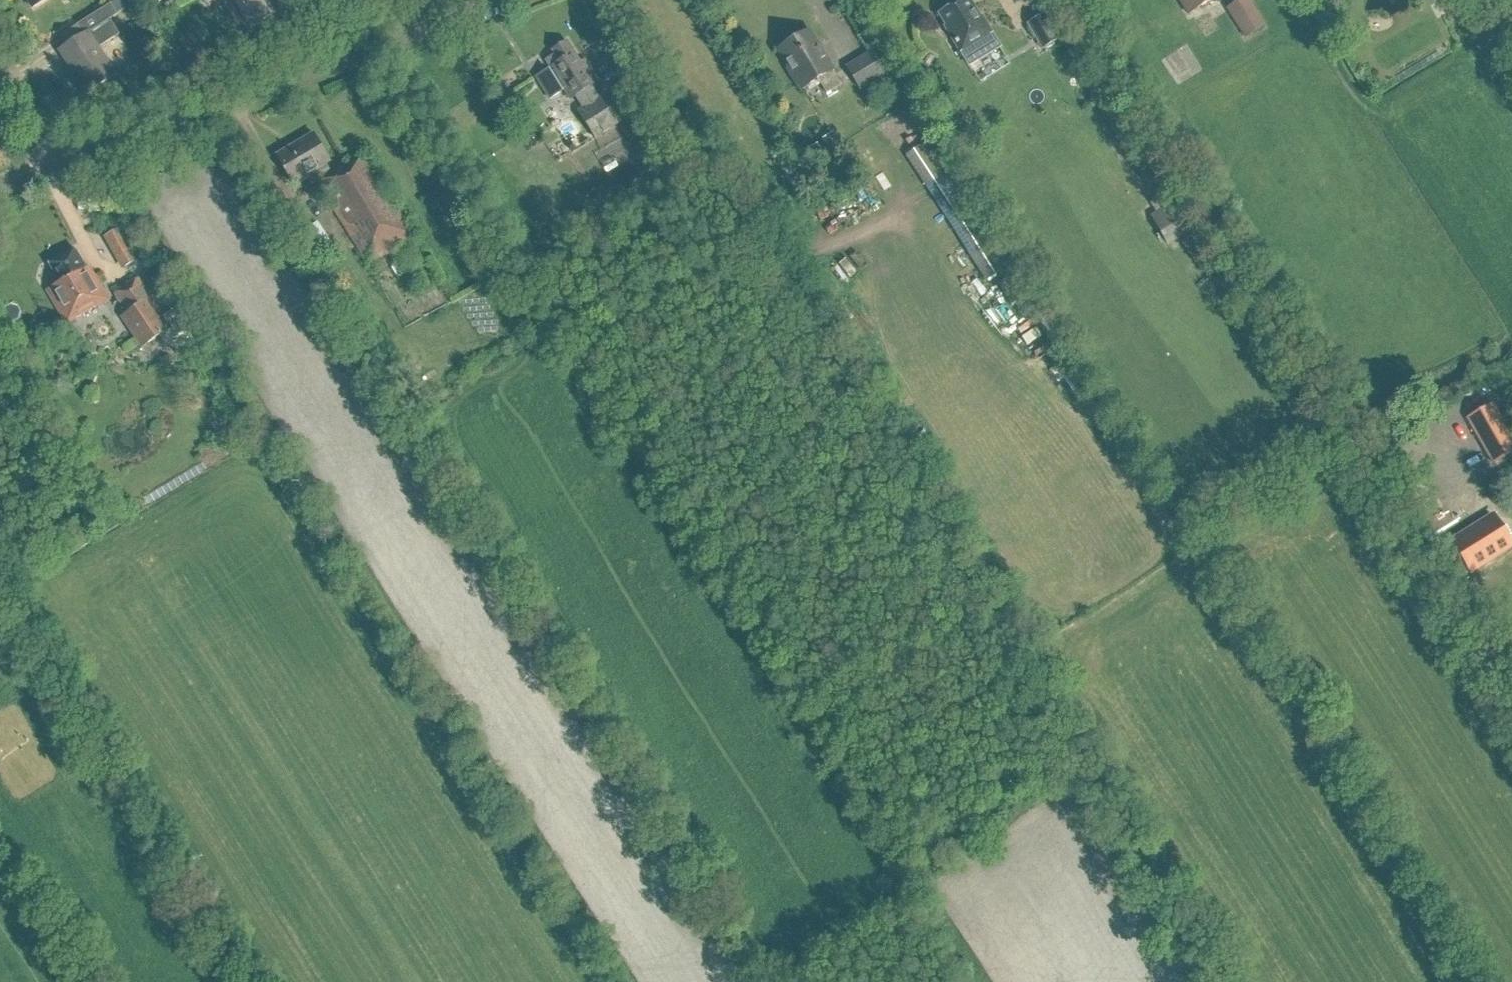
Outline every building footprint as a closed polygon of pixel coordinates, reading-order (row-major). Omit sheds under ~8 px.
[(246,14),(244,15),(254,30),(278,15),(268,0),(237,0),(246,14)] [(991,33),(981,16),(979,17),(969,0),(962,0),(940,13),(952,33),(950,35),(960,51),(991,33)] [(1210,0),(1179,0),(1188,14),(1210,0)] [(1264,25),(1248,0),(1240,0),(1227,8),(1245,37),(1264,25)] [(115,15),(109,5),(76,26),(83,36),(60,51),(68,65),(72,62),(90,91),(115,75),(97,48),(119,34),(110,19),(115,15)] [(1058,5),(1045,15),(1065,40),(1078,29),(1058,5)] [(1044,16),(1028,25),(1042,49),(1058,40),(1044,16)] [(14,38),(0,28),(0,52),(2,54),(14,38)] [(831,68),(807,31),(778,49),(789,67),(786,69),(796,86),(799,84),(802,88),(817,79),(826,92),(839,84),(830,69),(831,68)] [(575,54),(567,43),(551,53),(552,54),(555,57),(547,62),(550,67),(535,76),(549,99),(565,90),(571,101),(599,83),(586,63),(582,66),(575,54)] [(871,51),(866,54),(846,66),(860,88),(885,73),(873,54),(871,51)] [(576,113),(587,130),(614,113),(603,95),(576,113)] [(367,266),(415,237),(366,156),(332,177),(325,166),(332,162),(316,135),(278,158),(295,185),(312,174),(367,266)] [(905,156),(925,187),(950,172),(930,140),(905,156)] [(817,143),(807,148),(813,158),(823,153),(817,143)] [(1150,216),(1168,246),(1197,229),(1179,199),(1150,216)] [(976,213),(952,229),(985,281),(1010,265),(976,213)] [(312,257),(332,244),(319,223),(299,236),(312,257)] [(65,324),(107,300),(89,268),(86,269),(75,249),(49,264),(59,282),(46,290),(65,324)] [(160,337),(163,342),(180,354),(194,346),(173,310),(160,318),(138,280),(113,295),(143,347),(160,337)] [(508,331),(493,296),(477,303),(492,337),(508,331)] [(1493,405),(1467,420),(1492,463),(1511,452),(1511,438),(1493,405)] [(1510,546),(1492,517),(1453,542),(1471,571),(1510,546)]
